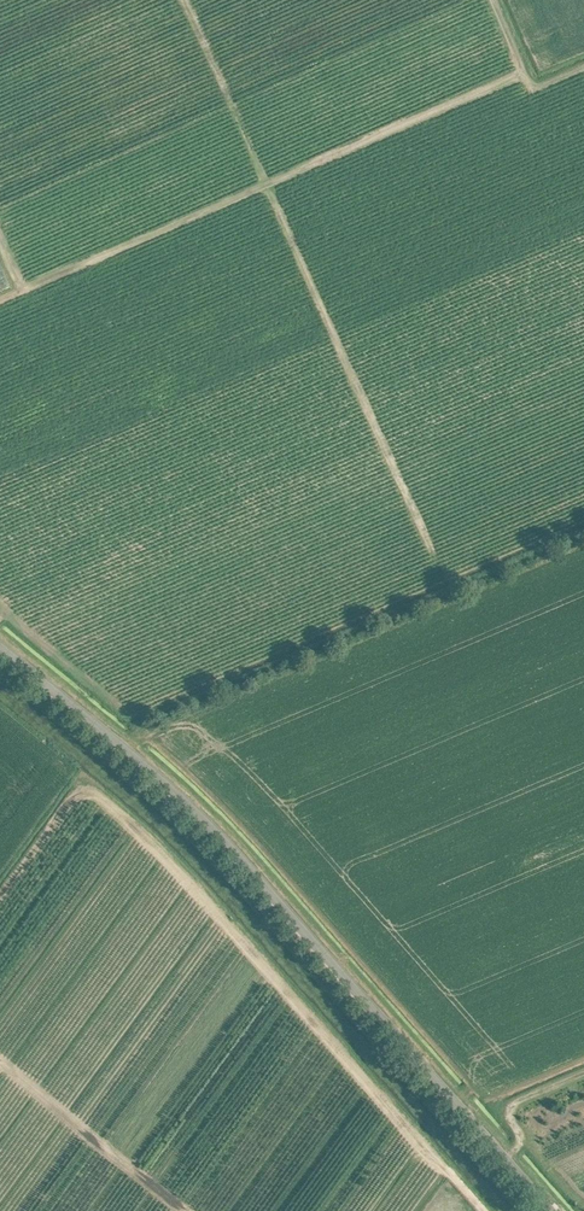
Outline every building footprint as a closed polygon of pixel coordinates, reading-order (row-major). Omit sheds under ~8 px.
[(0,262),(0,292),(11,287),(0,262)]
